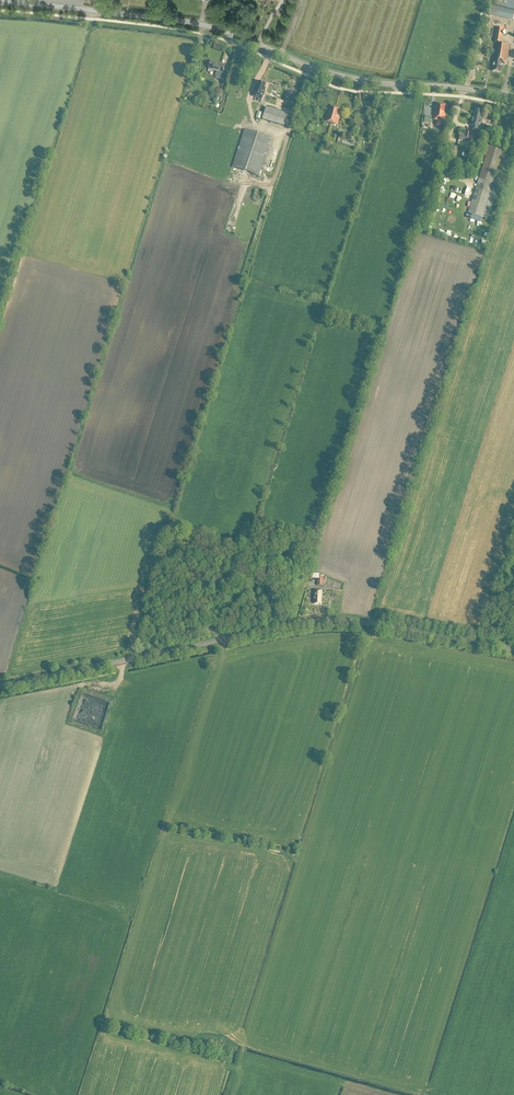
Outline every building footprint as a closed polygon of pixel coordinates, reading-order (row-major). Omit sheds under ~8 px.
[(493,5),(513,11),(513,0),(494,0),(493,5)] [(513,17),(513,12),(492,7),(490,15),(513,21),(513,17)] [(506,66),(510,45),(502,43),(504,31),(496,29),(494,43),(496,43),(492,65),(494,65),(493,72),(501,74),(502,65),(506,66)] [(221,66),(211,62),(209,70),(217,73),(216,77),(217,79),(224,82),(227,72),(224,71),(225,66),(221,65),(221,66)] [(266,85),(259,83),(258,87),(257,87),(253,97),(262,100),(266,90),(265,89),(266,85)] [(223,97),(227,87),(221,84),(217,95),(223,97)] [(445,113),(446,106),(437,105),(436,109),(435,113),(434,113),(433,121),(445,122),(446,114),(445,113)] [(331,124),(336,108),(330,107),(328,115),(327,115),(325,122),(331,124)] [(336,108),(331,124),(338,126),(340,119),(339,118),(341,110),(336,108)] [(266,109),(262,120),(284,127),(288,116),(266,109)] [(482,119),(484,111),(475,109),(473,117),(472,116),(470,127),(472,127),(471,132),(478,133),(479,129),(481,129),(483,119),(482,119)] [(366,135),(368,128),(357,125),(355,131),(366,135)] [(259,177),(271,139),(245,130),(232,168),(259,177)] [(468,143),(470,134),(466,133),(465,137),(460,136),(459,141),(468,143)] [(482,218),(503,152),(489,147),(468,214),(482,218)] [(456,164),(458,149),(451,148),(448,162),(456,164)]
